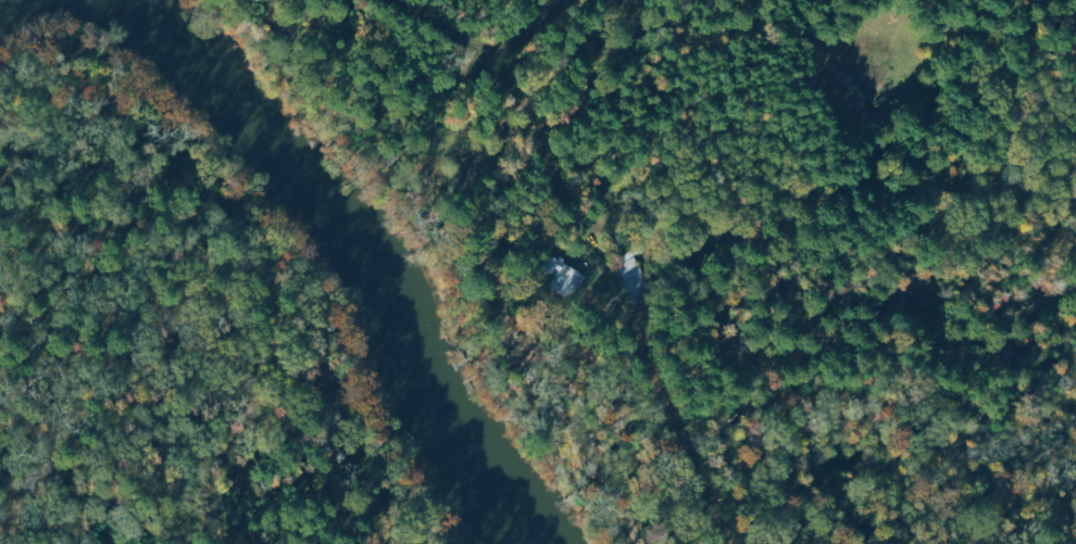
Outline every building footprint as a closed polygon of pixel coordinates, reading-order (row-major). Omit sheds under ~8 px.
[(557,276),(551,290),(577,300),(588,273),(552,259),(547,272),(557,276)]
